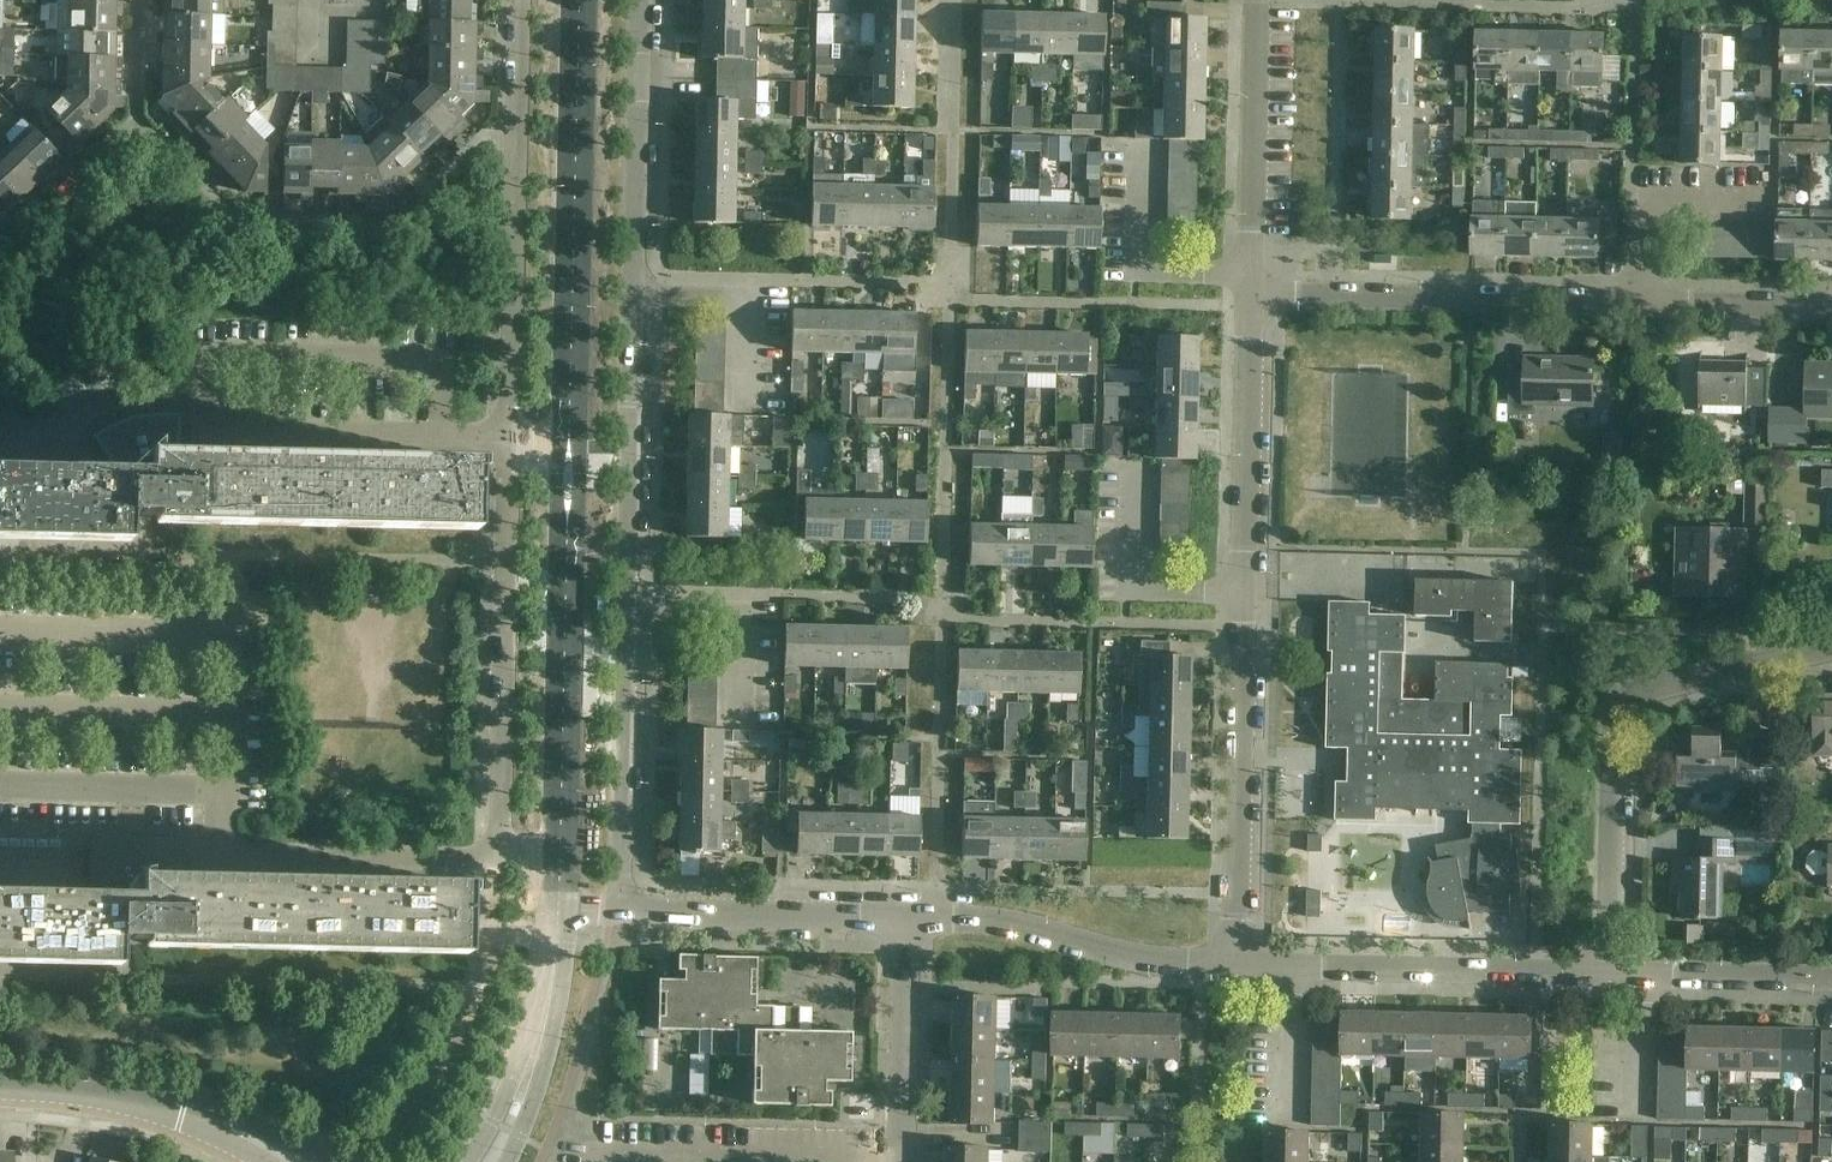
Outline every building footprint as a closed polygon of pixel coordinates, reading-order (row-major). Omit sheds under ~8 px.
[(170,11),(162,11),(162,17),(164,17),(210,17),(210,15),(215,15),(216,0),(170,0),(170,11)] [(429,22),(464,22),(465,0),(419,0),(418,22),(429,22)] [(703,28),(743,28),(744,0),(704,0),(703,28)] [(754,10),(771,10),(772,0),(755,0),(754,10)] [(862,16),(915,17),(915,0),(863,0),(862,16)] [(1146,2),(1146,18),(1165,19),(1164,48),(1164,49),(1204,50),(1205,19),(1184,18),(1185,4),(1146,2)] [(124,3),(116,3),(116,4),(56,3),(56,30),(68,30),(116,32),(116,30),(116,10),(123,10),(124,3)] [(981,53),(982,53),(1012,54),(1013,14),(982,13),(981,53)] [(1043,15),(1013,14),(1012,54),(1042,55),(1043,15)] [(812,45),(829,45),(830,15),(813,15),(812,45)] [(1073,16),(1043,15),(1042,55),(1072,56),(1073,16)] [(862,46),(874,46),(914,47),(915,17),(862,16),(862,46)] [(1105,16),(1073,16),(1072,56),(1104,56),(1105,16)] [(210,44),(210,17),(164,17),(163,38),(156,38),(156,45),(164,45),(164,43),(210,44)] [(386,22),(372,22),(371,48),(385,49),(386,22)] [(464,22),(429,22),(428,50),(475,51),(475,49),(476,29),(483,29),(483,23),(464,22)] [(743,28),(703,28),(702,58),(713,59),(713,61),(717,61),(716,80),(756,81),(758,28),(743,28)] [(2,40),(1,48),(14,48),(15,29),(2,29),(0,29),(0,40),(2,40)] [(117,30),(116,30),(116,32),(68,30),(68,32),(63,32),(62,56),(67,56),(67,58),(114,59),(114,58),(109,57),(110,37),(117,37),(117,30)] [(1416,31),(1378,30),(1378,63),(1415,64),(1416,31)] [(268,32),(267,46),(282,47),(282,33),(268,32)] [(1511,33),(1478,32),(1477,56),(1476,81),(1495,82),(1495,86),(1510,86),(1511,33)] [(1815,33),(1783,32),(1782,70),(1783,70),(1783,84),(1813,85),(1815,33)] [(296,33),(282,33),(282,47),(296,47),(296,33)] [(1542,34),(1511,33),(1510,86),(1540,87),(1540,72),(1541,72),(1542,34)] [(1815,33),(1813,85),(1831,85),(1831,34),(1815,33)] [(1573,35),(1542,34),(1541,72),(1558,73),(1558,91),(1572,91),(1573,35)] [(1604,35),(1573,35),(1572,91),(1572,88),(1603,88),(1604,35)] [(1685,69),(1722,70),(1735,70),(1735,38),(1686,37),(1685,69)] [(14,62),(14,48),(1,48),(2,40),(0,40),(0,62),(14,62)] [(164,43),(164,45),(163,66),(155,66),(155,71),(209,71),(210,44),(164,43)] [(914,47),(874,46),(873,77),(913,77),(914,47)] [(1457,46),(1457,65),(1468,66),(1468,47),(1457,46)] [(385,49),(371,48),(371,64),(385,64),(385,49)] [(1164,48),(1153,48),(1153,68),(1136,68),(1136,78),(1154,79),(1163,79),(1204,80),(1204,50),(1164,49),(1164,48)] [(483,50),(475,49),(475,51),(428,50),(428,77),(475,78),(475,77),(475,56),(483,56),(483,50)] [(1772,53),(1762,53),(1761,71),(1771,71),(1772,53)] [(67,58),(66,86),(114,86),(114,85),(115,64),(122,64),(123,58),(114,58),(114,59),(67,58)] [(0,62),(0,76),(13,77),(14,62),(0,62)] [(1415,64),(1378,63),(1377,95),(1414,95),(1415,64)] [(993,64),(981,64),(981,81),(993,81),(993,64)] [(1468,66),(1457,65),(1457,82),(1467,82),(1468,66)] [(281,67),(267,67),(267,79),(281,79),(281,67)] [(296,68),(281,67),(281,79),(295,79),(296,68)] [(1028,67),(1028,83),(1039,83),(1039,67),(1028,67)] [(1050,67),(1039,67),(1039,83),(1051,83),(1050,67)] [(357,69),(342,69),(342,80),(356,81),(357,69)] [(370,69),(357,69),(356,81),(370,81),(370,69)] [(1722,70),(1685,69),(1684,100),(1722,100),(1722,70)] [(209,71),(155,71),(155,77),(163,77),(162,97),(175,110),(209,77),(209,71)] [(1761,71),(1761,87),(1757,87),(1756,102),(1771,103),(1771,71),(1761,71)] [(796,104),(795,73),(775,73),(775,104),(796,104)] [(209,79),(209,77),(175,110),(171,114),(187,131),(181,136),(186,141),(196,132),(195,131),(229,99),(228,98),(223,102),(205,84),(209,79)] [(482,77),(475,77),(475,78),(428,77),(428,81),(427,83),(459,117),(461,116),(474,103),(475,84),(482,84),(482,77)] [(913,77),(873,77),(872,108),(912,109),(913,77)] [(1154,79),(1136,78),(1136,90),(1154,90),(1154,79)] [(281,79),(267,79),(266,91),(281,92),(281,79)] [(295,79),(281,79),(281,92),(295,92),(295,79)] [(1163,79),(1163,109),(1203,110),(1204,80),(1163,79)] [(356,81),(342,80),(341,93),(356,93),(356,81)] [(756,81),(716,80),(716,101),(697,101),(696,132),(736,133),(736,119),(755,120),(756,81)] [(370,81),(356,81),(356,93),(370,94),(370,81)] [(459,117),(427,83),(425,84),(429,88),(412,104),(408,100),(407,101),(444,139),(460,125),(465,130),(470,126),(461,116),(459,117)] [(66,90),(65,91),(99,125),(100,124),(114,111),(114,92),(121,92),(122,85),(114,85),(114,86),(66,86),(66,90)] [(99,125),(65,91),(45,110),(67,133),(55,145),(71,161),(84,148),(80,144),(95,129),(100,134),(105,129),(100,124),(99,125)] [(326,93),(312,92),(312,104),(325,105),(326,93)] [(845,107),(862,107),(863,96),(845,95),(845,107)] [(1414,95),(1377,95),(1376,125),(1413,126),(1414,95)] [(248,118),(229,99),(195,131),(196,132),(209,146),(204,151),(209,157),(210,155),(248,118)] [(1722,100),(1684,100),(1684,131),(1721,132),(1722,100)] [(444,139),(407,101),(388,120),(420,154),(420,153),(435,139),(440,145),(446,140),(444,139)] [(1771,103),(1756,102),(1756,123),(1745,122),(1745,133),(1760,134),(1760,133),(1770,134),(1771,103)] [(1203,110),(1163,109),(1162,116),(1162,140),(1169,140),(1198,141),(1202,141),(1203,110)] [(1467,109),(1456,109),(1455,127),(1466,128),(1467,109)] [(1072,116),(1072,130),(1102,131),(1102,117),(1072,116)] [(387,120),(384,117),(365,135),(373,143),(372,144),(404,178),(405,177),(420,163),(425,168),(430,164),(420,153),(420,154),(388,120),(387,120)] [(249,119),(248,118),(210,155),(225,170),(219,175),(223,179),(262,141),(244,123),(249,119)] [(1813,120),(1795,120),(1795,135),(1812,136),(1813,120)] [(1830,121),(1813,120),(1812,136),(1830,136),(1830,121)] [(1413,126),(1376,125),(1376,156),(1425,157),(1427,157),(1428,127),(1413,126)] [(1466,128),(1455,127),(1455,144),(1466,144),(1466,128)] [(1056,147),(1056,128),(1039,128),(1040,148),(1056,147)] [(1153,128),(1136,128),(1136,140),(1152,140),(1153,128)] [(1508,131),(1489,130),(1489,141),(1508,142),(1508,131)] [(11,144),(10,145),(47,183),(62,169),(67,174),(72,169),(35,131),(15,149),(11,144)] [(1526,131),(1508,131),(1508,142),(1526,142),(1526,131)] [(1721,132),(1684,131),(1683,164),(1720,164),(1721,132)] [(736,133),(696,132),(695,162),(735,163),(736,133)] [(1570,132),(1556,132),(1556,143),(1570,143),(1570,132)] [(1593,133),(1570,132),(1570,143),(1592,144),(1593,133)] [(1760,133),(1760,134),(1759,151),(1769,151),(1770,134),(1760,133)] [(1198,141),(1169,140),(1168,156),(1197,157),(1198,141)] [(267,146),(262,141),(223,179),(227,183),(232,178),(246,192),(267,193),(268,146),(267,146)] [(311,147),(308,147),(284,147),(283,193),(306,194),(306,201),(312,201),(313,188),(312,188),(312,141),(311,141),(311,147)] [(341,142),(312,141),(312,188),(313,188),(333,189),(332,196),(340,196),(340,195),(339,195),(341,142)] [(342,142),(341,142),(339,195),(340,195),(361,195),(360,203),(367,203),(367,195),(367,148),(341,147),(342,142)] [(1794,143),(1781,143),(1780,180),(1790,180),(1790,154),(1794,154),(1794,157),(1812,158),(1812,143),(1794,143)] [(1830,144),(1812,143),(1812,158),(1830,158),(1830,144)] [(404,178),(372,144),(367,148),(367,195),(386,196),(389,193),(394,199),(402,191),(397,185),(400,182),(405,188),(410,183),(405,177),(404,178)] [(0,155),(0,175),(23,198),(24,197),(38,184),(43,189),(49,184),(47,183),(10,145),(0,155)] [(1508,148),(1489,148),(1489,158),(1508,159),(1508,148)] [(1525,149),(1508,148),(1508,159),(1525,159),(1525,149)] [(1570,150),(1555,149),(1555,160),(1570,160),(1570,150)] [(1601,151),(1570,150),(1570,160),(1600,162),(1601,151)] [(763,153),(743,152),(743,163),(763,164),(763,153)] [(1197,157),(1168,156),(1168,171),(1197,172),(1197,157)] [(1425,157),(1376,156),(1375,188),(1412,189),(1412,188),(1430,189),(1431,174),(1424,174),(1425,157)] [(812,174),(824,175),(825,157),(813,157),(812,174)] [(863,160),(863,175),(843,175),(842,226),(872,227),(873,187),(874,175),(874,160),(863,160)] [(885,160),(874,160),(874,175),(885,175),(885,160)] [(904,177),(904,188),(903,188),(903,228),(916,228),(916,232),(931,232),(931,228),(934,228),(935,188),(934,188),(934,178),(935,178),(935,161),(924,161),(923,177),(904,177)] [(735,163),(695,162),(694,192),(734,193),(735,163)] [(763,164),(743,163),(743,174),(763,174),(763,164)] [(1197,172),(1168,171),(1168,186),(1196,187),(1197,172)] [(1454,171),(1454,190),(1465,190),(1465,171),(1454,171)] [(824,175),(812,174),(811,226),(842,226),(843,175),(824,175)] [(3,217),(4,217),(18,203),(23,208),(29,203),(24,197),(23,198),(0,175),(0,214),(3,217)] [(978,179),(978,197),(989,197),(989,180),(978,179)] [(1028,197),(1039,197),(1040,181),(1028,181),(1028,197)] [(1049,181),(1040,181),(1039,197),(1049,197),(1049,181)] [(1088,182),(1088,199),(1100,199),(1101,186),(1101,182),(1088,182)] [(1196,187),(1168,186),(1167,202),(1196,202),(1196,187)] [(903,188),(873,187),(872,227),(903,228),(903,188)] [(1412,189),(1375,188),(1374,219),(1411,220),(1412,189)] [(1465,190),(1454,190),(1454,207),(1465,207),(1465,190)] [(734,193),(694,192),(693,223),(734,224),(734,193)] [(1582,200),(1568,200),(1568,221),(1567,257),(1599,258),(1599,251),(1617,252),(1618,214),(1600,213),(1599,222),(1581,222),(1582,200)] [(1474,201),(1473,254),(1505,255),(1506,202),(1474,201)] [(1196,202),(1167,202),(1167,217),(1196,218),(1196,202)] [(1537,203),(1506,202),(1505,255),(1536,256),(1537,203)] [(1538,203),(1537,203),(1536,256),(1567,257),(1568,221),(1538,221),(1538,203)] [(1779,205),(1778,230),(1778,260),(1809,260),(1810,216),(1811,206),(1779,205)] [(1009,207),(977,206),(977,246),(1008,247),(1009,207)] [(1039,208),(1009,207),(1008,247),(1038,248),(1039,208)] [(1069,208),(1039,208),(1038,248),(1068,248),(1069,208)] [(1100,209),(1069,208),(1068,248),(1099,249),(1100,209)] [(1810,216),(1809,260),(1831,261),(1831,211),(1826,211),(1826,217),(1810,216)] [(761,213),(744,213),(744,224),(761,224),(761,213)] [(4,227),(9,222),(4,217),(3,217),(0,214),(0,223),(4,227)] [(1196,218),(1167,217),(1166,233),(1195,233),(1196,218)] [(1706,229),(1691,228),(1690,257),(1705,258),(1706,229)] [(1720,229),(1706,229),(1705,258),(1720,258),(1720,229)] [(1734,229),(1720,229),(1720,258),(1734,258),(1734,229)] [(1750,230),(1734,229),(1734,258),(1749,259),(1750,230)] [(1764,230),(1750,230),(1749,259),(1763,259),(1764,230)] [(1778,230),(1764,230),(1763,259),(1778,260),(1778,230)] [(823,312),(792,312),(792,352),(823,352),(823,312)] [(854,313),(823,312),(823,352),(853,353),(854,313)] [(884,314),(854,313),(853,353),(883,354),(884,314)] [(915,314),(884,314),(883,354),(914,354),(915,314)] [(696,323),(696,339),(725,339),(725,323),(696,323)] [(964,400),(975,400),(975,379),(982,373),(995,373),(996,333),(965,332),(964,400)] [(1026,334),(996,333),(995,373),(1025,374),(1026,334)] [(1056,334),(1026,334),(1025,374),(1056,374),(1056,334)] [(1088,335),(1056,334),(1056,374),(1095,375),(1096,339),(1087,339),(1088,335)] [(1130,336),(1130,347),(1147,348),(1147,336),(1130,336)] [(1198,337),(1157,337),(1157,368),(1197,369),(1198,337)] [(725,339),(696,339),(696,354),(724,355),(725,339)] [(1701,352),(1700,386),(1699,406),(1722,407),(1722,405),(1766,406),(1767,368),(1748,368),(1748,353),(1747,353),(1747,363),(1702,362),(1702,352),(1701,352)] [(724,355),(696,354),(695,370),(724,370),(724,355)] [(1526,374),(1524,374),(1510,373),(1509,414),(1533,415),(1533,405),(1592,406),(1593,360),(1556,359),(1556,360),(1559,360),(1559,364),(1527,363),(1528,358),(1526,358),(1526,374)] [(804,362),(791,361),(791,379),(803,379),(804,362)] [(853,363),(842,363),(841,417),(849,417),(850,381),(852,381),(853,363)] [(864,364),(853,363),(852,381),(863,381),(864,364)] [(914,364),(902,364),(902,381),(914,381),(914,364)] [(1771,419),(1771,439),(1789,440),(1805,441),(1806,416),(1829,417),(1831,417),(1831,365),(1807,365),(1806,410),(1771,409),(1771,419)] [(1197,369),(1157,368),(1156,398),(1196,399),(1197,369)] [(724,370),(695,370),(695,385),(724,385),(724,370)] [(1014,401),(1025,401),(1025,384),(1014,384),(1014,401)] [(1038,384),(1025,384),(1025,401),(1038,401),(1038,384)] [(724,385),(695,385),(694,400),(724,401),(724,385)] [(1129,386),(1129,397),(1146,398),(1147,386),(1129,386)] [(1146,398),(1129,397),(1129,408),(1146,409),(1146,398)] [(1196,399),(1156,398),(1155,428),(1195,429),(1196,399)] [(724,401),(694,400),(694,415),(723,416),(724,401)] [(913,402),(881,401),(881,419),(913,420),(913,402)] [(1078,436),(1079,414),(1062,413),(1061,435),(1078,436)] [(744,416),(723,416),(694,415),(689,415),(689,446),(729,447),(729,446),(743,447),(744,416)] [(785,416),(773,416),(773,447),(789,448),(789,420),(785,416)] [(165,450),(165,448),(171,448),(172,422),(155,422),(155,428),(144,428),(144,435),(135,437),(133,431),(123,435),(120,430),(105,438),(120,465),(119,465),(119,479),(0,476),(0,537),(131,539),(132,516),(157,517),(157,521),(478,528),(479,467),(164,461),(165,450)] [(1195,429),(1155,428),(1155,440),(1143,440),(1143,448),(1127,447),(1127,459),(1161,459),(1190,460),(1195,460),(1195,429)] [(994,432),(979,432),(978,447),(994,447),(994,432)] [(729,447),(689,446),(688,476),(728,477),(729,447)] [(1730,479),(1747,480),(1755,480),(1756,447),(1731,447),(1730,479)] [(1002,455),(973,454),(972,469),(1002,469),(1002,455)] [(1034,456),(1002,455),(1002,469),(1003,470),(1003,471),(1033,472),(1034,456)] [(1190,460),(1161,459),(1161,475),(1190,476),(1190,460)] [(735,466),(735,477),(756,478),(756,467),(735,466)] [(797,470),(796,493),(810,493),(810,471),(797,470)] [(1822,488),(1831,488),(1831,471),(1822,471),(1822,488)] [(867,474),(856,474),(855,491),(866,491),(867,474)] [(878,475),(867,474),(866,491),(877,491),(878,475)] [(1190,476),(1161,475),(1160,490),(1189,491),(1190,476)] [(728,477),(688,476),(687,507),(727,508),(728,477)] [(928,476),(916,476),(915,492),(928,492),(928,476)] [(756,478),(735,477),(734,488),(755,489),(756,478)] [(1767,480),(1755,480),(1747,480),(1746,525),(1766,525),(1767,480)] [(1019,505),(1020,485),(987,483),(986,504),(1019,505)] [(1189,491),(1160,490),(1160,505),(1189,506),(1189,491)] [(804,533),(804,540),(835,541),(836,501),(796,500),(796,533),(804,533)] [(1032,500),(1032,514),(1032,518),(1042,518),(1042,500),(1032,500)] [(866,501),(836,501),(835,541),(865,541),(866,501)] [(896,502),(866,501),(865,541),(895,542),(896,502)] [(927,503),(896,502),(895,542),(926,543),(927,503)] [(1189,506),(1160,505),(1160,521),(1189,522),(1189,506)] [(727,508),(687,507),(687,538),(727,538),(727,508)] [(1073,511),(1073,527),(1061,527),(1060,567),(1092,568),(1093,512),(1073,511)] [(1032,514),(1000,514),(1000,526),(1001,526),(1000,566),(1030,566),(1031,526),(1032,518),(1032,514)] [(1189,522),(1160,521),(1159,536),(1188,537),(1189,522)] [(1000,526),(970,525),(969,565),(1000,566),(1001,526),(1000,526)] [(1031,526),(1030,566),(1060,567),(1061,527),(1031,526)] [(754,528),(737,528),(737,538),(754,538),(754,528)] [(1692,562),(1691,572),(1691,596),(1742,597),(1743,595),(1736,595),(1737,558),(1743,559),(1744,532),(1686,531),(1685,561),(1692,562)] [(1188,537),(1159,536),(1159,552),(1188,552),(1188,537)] [(1417,580),(1416,604),(1416,616),(1454,617),(1454,611),(1478,612),(1477,642),(1513,643),(1515,582),(1417,580)] [(815,627),(785,626),(784,666),(814,667),(815,627)] [(847,627),(815,627),(814,667),(845,667),(847,627)] [(877,628),(847,627),(845,667),(876,668),(877,628)] [(908,629),(877,628),(876,668),(907,669),(908,629)] [(689,636),(689,652),(718,653),(718,637),(689,636)] [(1140,660),(1150,661),(1149,687),(1190,687),(1190,657),(1169,656),(1169,645),(1140,645),(1140,660)] [(1334,650),(1333,652),(1333,674),(1329,674),(1329,676),(1330,676),(1328,747),(1327,747),(1327,749),(1350,748),(1349,782),(1337,782),(1337,784),(1338,784),(1338,819),(1336,819),(1336,821),(1360,822),(1377,822),(1378,807),(1470,809),(1470,822),(1469,822),(1469,824),(1473,824),(1473,834),(1472,839),(1436,846),(1440,861),(1433,863),(1433,862),(1432,860),(1430,858),(1429,859),(1431,861),(1431,862),(1432,863),(1432,865),(1432,868),(1432,871),(1432,874),(1431,877),(1430,882),(1429,887),(1429,892),(1429,897),(1430,902),(1433,908),(1436,913),(1441,917),(1446,920),(1452,922),(1458,923),(1464,922),(1469,921),(1471,930),(1472,930),(1468,910),(1482,907),(1483,912),(1510,912),(1511,896),(1521,896),(1521,898),(1523,898),(1518,849),(1517,849),(1517,851),(1512,850),(1512,834),(1501,834),(1502,824),(1522,825),(1522,823),(1520,823),(1522,752),(1523,752),(1523,751),(1500,750),(1501,716),(1513,717),(1513,715),(1512,715),(1513,680),(1514,680),(1514,678),(1509,678),(1509,664),(1477,664),(1475,664),(1475,663),(1437,662),(1437,664),(1438,664),(1437,701),(1404,700),(1404,676),(1395,676),(1395,653),(1395,652),(1334,650)] [(989,652),(957,651),(957,706),(988,707),(988,692),(989,652)] [(718,653),(689,652),(688,668),(717,668),(718,653)] [(1019,652),(989,652),(988,692),(1018,693),(1019,652)] [(1049,653),(1019,652),(1018,693),(1048,693),(1049,653)] [(1080,654),(1049,653),(1048,693),(1079,694),(1080,654)] [(717,668),(688,668),(688,683),(717,684),(717,668)] [(784,694),(796,694),(796,677),(784,677),(784,694)] [(845,678),(834,678),(834,695),(845,695),(845,678)] [(857,678),(845,678),(845,695),(856,696),(857,678)] [(906,679),(894,679),(893,696),(906,696),(906,679)] [(717,684),(688,683),(688,699),(717,699),(717,684)] [(1190,687),(1149,687),(1140,687),(1139,706),(1139,717),(1149,717),(1189,718),(1190,687)] [(1816,721),(1816,740),(1817,740),(1816,754),(1831,754),(1831,697),(1817,697),(1816,721)] [(717,699),(688,699),(687,714),(716,715),(717,699)] [(1007,720),(1018,720),(1018,704),(1007,703),(1007,720)] [(1029,704),(1018,704),(1018,720),(1029,721),(1029,704)] [(1079,705),(1067,705),(1067,722),(1079,722),(1079,705)] [(1139,706),(1122,705),(1122,716),(1139,717),(1139,706)] [(716,715),(687,714),(687,729),(716,730),(716,715)] [(1139,717),(1122,716),(1121,727),(1138,728),(1139,717)] [(1189,718),(1149,717),(1148,747),(1188,748),(1189,718)] [(1677,787),(1701,787),(1737,788),(1737,753),(1722,753),(1722,728),(1694,728),(1693,752),(1678,752),(1677,787)] [(682,729),(681,760),(722,761),(722,754),(722,730),(716,730),(687,729),(682,729)] [(733,731),(733,738),(733,742),(750,743),(750,731),(733,731)] [(888,731),(885,774),(907,775),(909,732),(888,731)] [(1747,738),(1747,771),(1763,771),(1763,769),(1783,769),(1784,733),(1762,733),(1762,738),(1747,738)] [(1188,748),(1148,747),(1147,778),(1187,779),(1188,748)] [(995,760),(965,759),(964,771),(995,771),(995,760)] [(722,761),(681,760),(681,791),(721,791),(722,761)] [(1137,767),(1120,767),(1120,777),(1137,777),(1137,767)] [(1137,777),(1120,777),(1120,788),(1136,789),(1137,777)] [(1187,779),(1147,778),(1147,808),(1187,809),(1187,779)] [(732,781),(732,792),(749,792),(749,782),(749,781),(732,781)] [(876,783),(876,799),(908,801),(909,785),(876,783)] [(859,788),(849,788),(848,803),(859,803),(859,788)] [(871,788),(859,788),(859,803),(870,803),(871,788)] [(921,790),(909,789),(908,806),(920,807),(921,790)] [(721,791),(681,791),(680,821),(720,821),(721,791)] [(732,792),(732,803),(748,803),(749,792),(732,792)] [(1014,809),(1025,810),(1025,792),(1014,792),(1014,809)] [(1036,793),(1025,792),(1025,810),(1036,810),(1036,793)] [(1075,793),(1074,812),(1086,813),(1086,794),(1075,793)] [(964,802),(963,818),(962,858),(993,859),(994,819),(994,803),(964,802)] [(1187,809),(1147,808),(1146,839),(1186,840),(1187,809)] [(797,814),(786,814),(786,832),(797,833),(796,854),(828,855),(829,815),(797,814)] [(859,815),(829,815),(828,855),(857,855),(859,815)] [(889,816),(859,815),(857,855),(888,856),(889,816)] [(920,817),(889,816),(888,856),(919,857),(920,817)] [(1024,819),(994,819),(993,859),(1023,859),(1024,819)] [(1055,820),(1024,819),(1023,859),(1054,860),(1055,820)] [(1086,821),(1055,820),(1054,860),(1085,861),(1086,821)] [(735,822),(720,821),(680,821),(679,852),(694,852),(694,854),(699,855),(699,852),(720,853),(720,840),(735,841),(735,822)] [(778,824),(763,824),(762,854),(777,854),(778,824)] [(1778,827),(1725,826),(1725,842),(1698,841),(1698,861),(1676,860),(1675,877),(1682,877),(1682,917),(1695,917),(1695,921),(1701,921),(1701,918),(1721,918),(1722,862),(1734,863),(1735,842),(1778,843),(1778,827)] [(1136,827),(1119,827),(1119,839),(1136,839),(1136,827)] [(1310,835),(1309,852),(1307,917),(1321,918),(1323,835),(1310,835)] [(88,902),(0,900),(0,960),(121,963),(122,940),(151,940),(151,944),(468,952),(469,891),(156,884),(156,872),(142,872),(140,859),(132,860),(127,846),(113,851),(118,865),(111,869),(116,881),(110,885),(109,902),(88,902)] [(1830,856),(1823,852),(1814,852),(1807,859),(1807,868),(1813,875),(1823,876),(1830,872),(1830,896),(1831,896),(1831,885),(1831,848),(1830,848),(1830,856)] [(679,955),(678,971),(685,971),(685,980),(659,980),(658,994),(660,994),(660,993),(664,993),(664,1016),(659,1016),(659,1015),(658,1015),(657,1030),(710,1031),(710,1055),(753,1056),(753,1069),(754,1069),(754,1067),(759,1068),(759,1091),(754,1091),(754,1089),(752,1089),(752,1104),(795,1105),(794,1106),(831,1107),(831,1092),(824,1091),(825,1082),(850,1083),(851,1068),(849,1068),(849,1069),(845,1069),(845,1046),(850,1046),(850,1047),(851,1047),(852,1032),(799,1031),(799,1007),(756,1006),(756,993),(755,993),(755,995),(750,994),(751,971),(755,971),(755,973),(757,973),(757,958),(714,957),(715,956),(679,955)] [(809,990),(827,989),(827,969),(808,969),(809,990)] [(999,998),(956,997),(956,1011),(958,1011),(957,1029),(998,1030),(999,998)] [(1048,999),(1035,999),(1035,1017),(1048,1017),(1048,999)] [(1069,1013),(1055,1013),(1055,1037),(1055,1056),(1087,1057),(1087,1015),(1069,1015),(1069,1013)] [(1344,1013),(1343,1025),(1343,1040),(1342,1055),(1372,1055),(1373,1015),(1357,1015),(1357,1013),(1344,1013)] [(1106,1016),(1087,1015),(1087,1057),(1118,1057),(1118,1015),(1106,1014),(1106,1016)] [(1394,1015),(1373,1015),(1372,1055),(1405,1056),(1406,1014),(1394,1014),(1394,1015)] [(1420,1014),(1406,1014),(1405,1056),(1437,1057),(1438,1016),(1420,1016),(1420,1014)] [(1132,1015),(1118,1015),(1118,1057),(1149,1058),(1150,1017),(1131,1017),(1132,1015)] [(1456,1017),(1438,1016),(1437,1057),(1468,1058),(1469,1016),(1456,1015),(1456,1017)] [(1168,1017),(1150,1017),(1149,1058),(1181,1058),(1182,1016),(1168,1016),(1168,1017)] [(1482,1016),(1469,1016),(1468,1058),(1500,1058),(1500,1018),(1482,1017),(1482,1016)] [(1519,1018),(1500,1018),(1500,1058),(1531,1059),(1532,1017),(1519,1017),(1519,1018)] [(1343,1025),(1314,1025),(1314,1039),(1343,1040),(1343,1025)] [(1703,1028),(1689,1028),(1689,1033),(1688,1049),(1688,1062),(1687,1071),(1719,1071),(1720,1030),(1702,1029),(1703,1028)] [(998,1030),(957,1029),(957,1047),(955,1047),(955,1060),(997,1061),(998,1030)] [(1739,1030),(1720,1030),(1719,1071),(1750,1072),(1752,1029),(1739,1029),(1739,1030)] [(1765,1030),(1752,1029),(1750,1072),(1783,1073),(1783,1031),(1765,1031),(1765,1030)] [(1801,1032),(1783,1031),(1783,1073),(1814,1074),(1815,1031),(1802,1030),(1801,1032)] [(1822,1030),(1821,1063),(1831,1063),(1831,1030),(1822,1030)] [(1689,1033),(1660,1032),(1660,1048),(1688,1049),(1689,1033)] [(642,1039),(642,1070),(656,1071),(657,1040),(642,1039)] [(1343,1040),(1314,1039),(1314,1054),(1342,1055),(1343,1040)] [(678,1042),(676,1082),(699,1083),(701,1043),(678,1042)] [(1047,1062),(1048,1044),(1034,1044),(1034,1062),(1047,1062)] [(1688,1049),(1660,1048),(1659,1062),(1688,1062),(1688,1049)] [(1342,1055),(1314,1054),(1313,1068),(1342,1070),(1342,1055)] [(997,1061),(955,1060),(955,1073),(956,1073),(956,1092),(997,1093),(997,1061)] [(1487,1063),(1488,1078),(1512,1077),(1512,1061),(1487,1063)] [(1047,1062),(1034,1062),(1034,1080),(1047,1081),(1047,1062)] [(1688,1062),(1659,1062),(1659,1075),(1687,1076),(1687,1071),(1688,1062)] [(1342,1070),(1313,1068),(1313,1083),(1341,1084),(1342,1070)] [(1687,1076),(1659,1075),(1659,1091),(1687,1091),(1687,1076)] [(1821,1077),(1821,1094),(1831,1095),(1831,1077),(1821,1077)] [(1341,1084),(1313,1083),(1313,1097),(1341,1099),(1341,1092),(1341,1084)] [(1687,1091),(1659,1091),(1658,1104),(1686,1105),(1687,1091)] [(997,1093),(956,1092),(955,1110),(954,1110),(953,1123),(996,1124),(997,1093)] [(1341,1092),(1341,1099),(1341,1105),(1360,1105),(1360,1092),(1341,1092)] [(1386,1093),(1386,1106),(1403,1106),(1403,1093),(1386,1093)] [(1420,1094),(1403,1093),(1403,1106),(1420,1107),(1420,1094)] [(1469,1094),(1452,1094),(1451,1107),(1468,1107),(1469,1094)] [(1485,1095),(1469,1094),(1468,1107),(1485,1108),(1485,1095)] [(1821,1094),(1820,1112),(1831,1112),(1831,1095),(1821,1094)] [(1500,1095),(1499,1108),(1517,1109),(1518,1096),(1500,1095)] [(1341,1099),(1313,1097),(1312,1112),(1340,1113),(1341,1105),(1341,1099)] [(1072,1103),(1053,1102),(1053,1116),(1072,1116),(1072,1103)] [(1117,1104),(1098,1104),(1098,1117),(1116,1117),(1117,1104)] [(1135,1104),(1117,1104),(1116,1117),(1135,1117),(1135,1104)] [(1686,1105),(1658,1104),(1658,1119),(1686,1120),(1686,1107),(1686,1105)] [(1166,1118),(1166,1105),(1148,1105),(1147,1118),(1166,1118)] [(1706,1107),(1686,1107),(1686,1120),(1705,1120),(1706,1107)] [(1751,1108),(1733,1108),(1732,1121),(1750,1121),(1751,1108)] [(1769,1109),(1751,1108),(1750,1121),(1769,1121),(1769,1109)] [(1795,1110),(1795,1122),(1813,1122),(1813,1110),(1795,1110)] [(1340,1113),(1312,1112),(1312,1126),(1340,1127),(1340,1113)] [(1384,1113),(1370,1113),(1370,1132),(1384,1132),(1384,1113)] [(1465,1115),(1424,1114),(1423,1146),(1463,1147),(1463,1128),(1465,1129),(1465,1115)] [(1021,1122),(1021,1137),(1053,1138),(1053,1123),(1021,1122)] [(1066,1136),(1085,1137),(1085,1123),(1067,1123),(1066,1136)] [(1103,1124),(1085,1123),(1085,1137),(1103,1137),(1103,1124)] [(1129,1124),(1129,1137),(1147,1138),(1148,1125),(1129,1124)] [(1594,1125),(1551,1124),(1551,1138),(1553,1138),(1552,1157),(1593,1158),(1593,1149),(1594,1125)] [(1166,1125),(1148,1125),(1147,1138),(1166,1139),(1166,1125)] [(1649,1126),(1633,1126),(1632,1159),(1648,1159),(1649,1126)] [(1656,1127),(1656,1140),(1675,1140),(1675,1127),(1656,1127)] [(1701,1129),(1701,1141),(1719,1142),(1719,1129),(1701,1129)] [(1740,1130),(1719,1129),(1719,1142),(1739,1143),(1740,1130)] [(1763,1143),(1781,1143),(1782,1130),(1763,1130),(1763,1143)] [(1800,1131),(1782,1130),(1781,1143),(1799,1144),(1800,1131)] [(1268,1132),(1267,1146),(1269,1146),(1269,1161),(1309,1161),(1310,1133),(1268,1132)] [(1363,1135),(1349,1134),(1349,1152),(1362,1152),(1363,1135)] [(1053,1138),(1021,1137),(1021,1153),(1052,1153),(1053,1138)] [(1819,1138),(1819,1157),(1831,1157),(1831,1138),(1819,1138)] [(1423,1146),(1422,1161),(1463,1161),(1463,1147),(1423,1146)] [(949,1161),(989,1161),(990,1148),(948,1147),(948,1161),(949,1161)]
